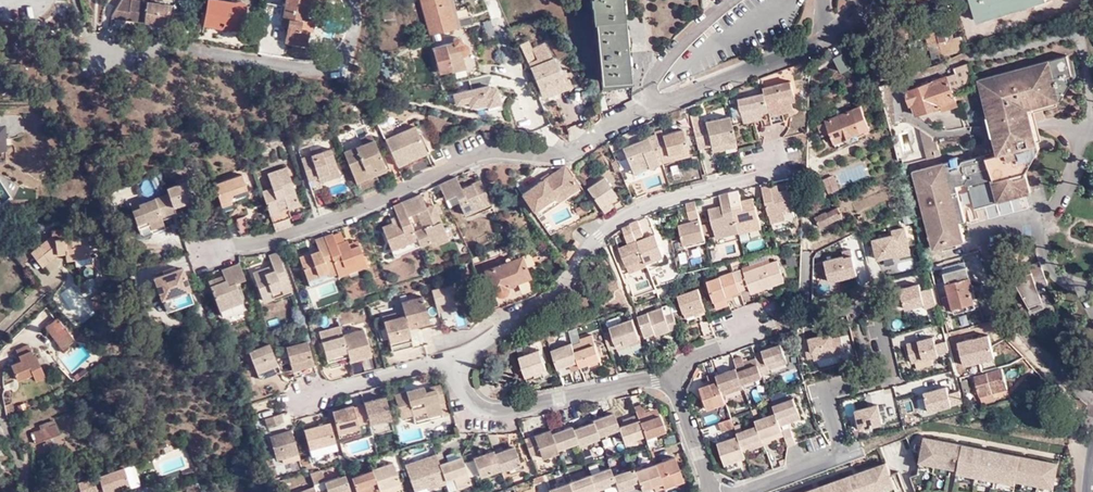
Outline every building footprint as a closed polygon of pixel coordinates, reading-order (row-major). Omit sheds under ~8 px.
[(112,16),(112,18),(128,20),(131,0),(122,0),(112,16)] [(128,20),(135,21),(138,1),(131,0),(128,20)] [(135,21),(165,24),(166,13),(169,13),(170,5),(163,4),(163,0),(151,0),(150,2),(138,1),(135,21)] [(241,25),(244,7),(244,6),(244,5),(244,4),(243,2),(241,1),(241,0),(239,0),(238,0),(237,0),(236,1),(235,1),(234,2),(234,3),(233,4),(233,5),(219,3),(220,0),(207,0),(202,23),(230,27),(230,24),(241,25)] [(306,44),(308,30),(311,30),(313,20),(305,18),(308,0),(285,0),(282,18),(281,25),(287,26),(285,41),(306,44)] [(593,23),(595,23),(602,91),(632,85),(626,53),(620,0),(591,0),(593,23)] [(981,18),(1037,0),(975,0),(981,18)] [(394,5),(383,6),(384,19),(396,18),(394,5)] [(470,15),(454,20),(456,28),(472,24),(470,15)] [(482,18),(488,37),(496,35),(490,16),(482,18)] [(936,47),(937,51),(938,56),(965,50),(963,44),(962,36),(954,38),(952,28),(945,29),(937,32),(937,34),(928,36),(930,47),(936,46),(936,47)] [(466,75),(465,69),(461,56),(464,55),(465,55),(466,54),(467,53),(468,51),(468,49),(467,48),(467,46),(465,45),(464,44),(462,43),(461,40),(460,39),(459,38),(458,37),(457,37),(455,38),(454,39),(453,40),(453,42),(432,48),(438,72),(451,69),(452,72),(454,72),(456,77),(466,75)] [(539,90),(562,80),(552,58),(550,58),(544,45),(533,50),(528,39),(519,44),(539,90)] [(570,52),(563,40),(551,46),(557,58),(570,52)] [(850,68),(843,53),(834,58),(842,72),(850,68)] [(1000,146),(1000,147),(1036,135),(1029,109),(1056,102),(1061,101),(1072,82),(1072,80),(1068,81),(1068,77),(1072,75),(1067,57),(979,80),(985,105),(987,110),(995,134),(1000,146)] [(356,64),(354,71),(362,73),(364,66),(356,64)] [(957,74),(948,76),(953,92),(977,85),(971,64),(955,69),(957,74)] [(10,69),(0,65),(0,76),(10,69)] [(489,71),(469,76),(470,84),(451,89),(455,105),(468,102),(470,111),(502,103),(496,80),(492,81),(489,71)] [(956,100),(956,101),(963,99),(961,93),(954,96),(953,92),(948,76),(905,90),(910,105),(913,104),(916,114),(942,106),(941,104),(956,100)] [(564,84),(562,80),(539,90),(541,95),(564,84)] [(791,81),(762,88),(764,93),(772,125),(784,121),(782,113),(794,110),(792,101),(790,96),(795,95),(791,81)] [(762,127),(771,126),(771,125),(764,93),(738,99),(742,118),(759,115),(762,127)] [(958,106),(956,101),(956,100),(941,104),(942,106),(943,110),(958,106)] [(1057,106),(1056,102),(1029,109),(1036,135),(1040,134),(1034,112),(1057,106)] [(831,134),(834,143),(869,128),(860,106),(845,113),(837,109),(832,118),(825,121),(826,123),(831,134)] [(993,134),(995,134),(987,110),(993,134)] [(691,125),(697,148),(710,145),(734,140),(727,115),(698,123),(695,114),(689,115),(691,125)] [(822,138),(831,134),(826,123),(818,126),(822,138)] [(385,138),(397,165),(406,161),(406,160),(404,155),(425,146),(415,125),(385,138)] [(928,157),(942,154),(940,148),(939,148),(938,141),(934,139),(934,136),(921,128),(928,157)] [(653,132),(654,134),(658,148),(664,147),(666,155),(687,150),(681,130),(662,135),(661,130),(653,132)] [(360,138),(362,143),(374,139),(372,133),(360,138)] [(658,148),(654,134),(621,148),(631,170),(646,164),(647,168),(656,164),(652,151),(658,149),(658,148)] [(1037,141),(1036,135),(1000,147),(1003,157),(1018,197),(1025,194),(1030,193),(1026,173),(1039,150),(1037,141)] [(344,151),(353,174),(375,165),(376,169),(384,165),(374,139),(362,143),(344,151)] [(735,145),(734,140),(710,145),(712,151),(735,145)] [(426,151),(425,146),(404,155),(406,160),(426,151)] [(447,161),(440,146),(429,151),(436,166),(447,161)] [(1003,157),(1000,147),(1000,146),(998,146),(998,147),(995,148),(996,151),(963,160),(961,159),(958,157),(951,159),(953,166),(952,166),(951,161),(913,171),(917,186),(1003,157)] [(661,162),(667,161),(666,155),(664,147),(658,148),(658,149),(661,162)] [(330,148),(301,158),(312,190),(322,186),(320,181),(319,177),(338,170),(330,148)] [(661,162),(658,149),(652,151),(656,164),(661,162)] [(687,155),(687,150),(666,155),(667,161),(687,155)] [(975,207),(1018,197),(1003,157),(917,186),(934,248),(943,246),(942,241),(941,240),(945,239),(945,241),(955,239),(955,243),(957,242),(965,240),(960,222),(966,220),(958,185),(965,183),(968,185),(969,184),(975,207)] [(620,171),(615,160),(610,162),(615,173),(620,171)] [(632,175),(647,168),(646,164),(631,170),(632,175)] [(353,174),(356,181),(376,173),(378,172),(376,169),(375,165),(353,174)] [(561,166),(520,193),(531,209),(552,195),(556,199),(576,186),(563,166),(562,165),(561,166)] [(687,169),(690,184),(702,181),(698,166),(687,169)] [(273,187),(263,190),(269,209),(280,206),(279,202),(286,200),(288,207),(300,204),(288,167),(269,173),(273,187)] [(649,191),(669,182),(664,169),(644,177),(649,191)] [(339,174),(338,170),(319,177),(320,181),(339,174)] [(376,173),(356,181),(361,194),(381,185),(376,173)] [(243,174),(215,183),(222,206),(233,203),(231,197),(231,196),(232,193),(234,192),(247,188),(243,174)] [(603,176),(586,188),(598,206),(609,200),(613,205),(619,200),(603,176)] [(438,184),(445,198),(450,196),(449,194),(453,192),(458,203),(466,218),(476,214),(475,212),(490,204),(479,179),(470,184),(471,187),(467,189),(466,186),(461,188),(455,177),(438,184)] [(187,180),(167,187),(169,194),(173,206),(193,199),(187,180)] [(630,186),(636,200),(647,196),(640,181),(630,186)] [(9,193),(0,182),(0,201),(9,193)] [(761,187),(771,222),(786,219),(784,209),(792,207),(787,189),(772,192),(771,184),(761,187)] [(578,188),(576,186),(556,199),(552,195),(531,209),(536,216),(578,188)] [(248,191),(247,188),(234,192),(232,193),(231,196),(231,197),(248,191)] [(738,232),(739,234),(761,228),(754,198),(744,200),(745,203),(742,204),(741,201),(738,190),(728,193),(738,232)] [(458,203),(453,192),(449,194),(450,196),(445,198),(449,207),(458,203)] [(725,235),(738,232),(728,193),(719,195),(722,205),(722,208),(718,209),(718,206),(708,208),(715,234),(725,232),(725,235)] [(175,212),(173,206),(169,194),(140,204),(139,204),(140,207),(141,211),(133,214),(136,223),(147,219),(149,224),(152,233),(165,228),(161,216),(159,213),(164,211),(165,215),(175,212)] [(420,194),(401,202),(415,237),(418,244),(428,240),(430,245),(452,236),(448,227),(442,229),(437,214),(436,213),(429,216),(425,207),(420,194)] [(1028,207),(1025,194),(1018,197),(1022,209),(1028,207)] [(971,222),(1022,209),(1018,197),(975,207),(968,209),(971,222)] [(195,206),(193,199),(173,206),(175,212),(195,206)] [(129,203),(133,214),(141,211),(140,207),(139,204),(140,204),(139,200),(129,203)] [(609,200),(598,206),(602,212),(613,205),(609,200)] [(390,247),(415,237),(401,202),(401,201),(393,205),(396,214),(398,219),(391,222),(382,226),(390,247)] [(695,201),(686,203),(690,218),(699,216),(695,201)] [(433,204),(425,207),(429,216),(436,213),(433,204)] [(492,206),(490,204),(475,212),(476,214),(492,206)] [(493,210),(492,206),(476,214),(477,218),(493,210)] [(819,226),(843,216),(839,207),(827,213),(826,212),(808,219),(810,224),(816,221),(819,226)] [(287,213),(271,217),(276,231),(283,228),(291,226),(291,225),(287,213)] [(245,216),(237,219),(242,235),(251,232),(245,216)] [(138,228),(149,224),(147,219),(136,223),(138,228)] [(684,243),(705,238),(700,219),(679,224),(684,243)] [(631,224),(635,237),(643,234),(641,227),(639,220),(631,224)] [(643,234),(635,237),(637,241),(656,233),(652,223),(641,227),(643,234)] [(626,227),(622,228),(624,233),(628,244),(626,245),(619,247),(626,265),(644,258),(637,241),(635,237),(631,224),(628,225),(626,227)] [(35,250),(28,240),(15,249),(9,240),(9,238),(10,237),(3,228),(0,231),(0,233),(5,240),(4,240),(25,267),(27,265),(24,261),(34,254),(42,265),(59,252),(67,251),(68,259),(76,257),(74,252),(90,249),(89,237),(78,239),(77,235),(65,237),(64,228),(52,230),(53,236),(35,250)] [(739,234),(740,242),(763,236),(761,228),(739,234)] [(905,229),(875,237),(881,260),(911,252),(905,229)] [(332,233),(324,236),(337,272),(365,261),(359,244),(350,247),(348,243),(347,239),(336,243),(332,233)] [(644,258),(646,263),(665,256),(656,233),(637,241),(644,258)] [(623,238),(622,234),(615,238),(617,242),(623,238)] [(327,275),(337,272),(324,236),(314,240),(318,249),(319,252),(311,255),(310,252),(298,257),(307,280),(326,272),(327,275)] [(752,248),(766,244),(764,236),(750,241),(752,248)] [(418,244),(415,237),(390,247),(393,255),(418,244)] [(706,242),(705,238),(684,243),(685,247),(706,242)] [(955,243),(943,246),(943,250),(958,247),(957,242),(955,243)] [(573,252),(566,246),(560,254),(566,260),(573,252)] [(91,256),(90,249),(74,252),(76,257),(91,256)] [(482,262),(485,270),(516,258),(513,250),(482,262)] [(854,251),(824,259),(830,283),(860,275),(854,251)] [(289,285),(278,252),(269,256),(273,267),(265,271),(264,269),(254,272),(263,300),(273,296),(272,291),(289,285)] [(787,254),(789,263),(799,262),(797,252),(787,254)] [(748,260),(750,265),(769,258),(768,255),(748,260)] [(92,262),(91,256),(76,257),(78,264),(92,262)] [(529,276),(521,256),(516,258),(485,270),(492,290),(493,292),(494,293),(495,294),(497,295),(498,296),(500,295),(501,295),(503,295),(504,294),(505,293),(507,292),(507,291),(508,289),(508,287),(508,286),(508,284),(529,276)] [(667,260),(665,256),(646,263),(646,265),(648,267),(667,260)] [(646,263),(644,258),(626,265),(629,272),(646,265),(646,263)] [(742,265),(739,258),(729,261),(732,269),(742,265)] [(750,265),(732,272),(733,273),(743,271),(744,272),(770,263),(769,258),(750,265)] [(467,269),(463,260),(453,265),(456,274),(467,269)] [(743,271),(733,273),(739,291),(748,288),(750,293),(784,281),(777,260),(770,263),(744,272),(743,271)] [(365,261),(337,272),(338,277),(367,266),(365,261)] [(942,268),(944,275),(966,268),(965,262),(942,268)] [(1049,285),(1041,262),(1030,266),(1033,273),(1014,280),(1033,313),(1046,308),(1038,289),(1049,285)] [(236,282),(246,278),(241,263),(223,269),(225,274),(226,279),(211,285),(222,316),(245,307),(236,282)] [(648,267),(646,265),(629,272),(630,276),(648,268),(648,267)] [(944,275),(946,283),(969,275),(967,268),(966,268),(944,275)] [(172,299),(183,295),(190,293),(183,269),(150,281),(159,305),(172,299)] [(329,280),(327,275),(326,272),(307,280),(310,286),(329,280)] [(337,272),(327,275),(329,280),(338,277),(337,272)] [(726,296),(739,291),(733,273),(732,272),(707,282),(714,301),(726,296)] [(209,280),(211,285),(226,279),(225,274),(209,280)] [(928,275),(898,283),(904,306),(934,298),(928,275)] [(969,275),(946,283),(949,296),(941,298),(944,310),(953,307),(973,301),(968,279),(970,279),(969,275)] [(71,316),(87,308),(76,284),(60,292),(71,316)] [(455,284),(431,290),(437,312),(450,308),(449,305),(460,302),(455,284)] [(291,290),(289,285),(272,291),(273,296),(291,290)] [(685,317),(706,310),(697,288),(677,296),(685,317)] [(291,290),(273,296),(274,300),(292,293),(291,290)] [(740,294),(739,291),(726,296),(727,300),(740,294)] [(727,300),(726,296),(714,301),(717,308),(728,304),(727,300)] [(414,297),(401,301),(404,315),(406,322),(415,320),(416,326),(429,323),(423,298),(415,300),(414,297)] [(975,308),(973,301),(953,307),(954,314),(975,308)] [(669,305),(661,307),(664,315),(672,312),(669,305)] [(677,327),(672,312),(664,315),(661,307),(637,316),(645,336),(654,332),(655,335),(677,327)] [(468,309),(455,311),(457,324),(470,322),(468,309)] [(408,328),(406,322),(404,315),(397,316),(383,320),(391,351),(403,347),(402,341),(411,339),(408,328)] [(57,318),(46,327),(63,348),(75,339),(57,318)] [(611,331),(604,334),(609,350),(617,346),(630,342),(639,338),(632,318),(610,327),(611,331)] [(705,337),(714,333),(709,320),(709,319),(700,322),(705,337)] [(408,328),(416,326),(415,320),(406,322),(408,328)] [(839,325),(809,333),(815,357),(845,349),(839,325)] [(348,355),(342,334),(340,326),(319,331),(326,357),(338,354),(339,358),(348,355)] [(569,329),(570,339),(579,337),(578,328),(569,329)] [(363,329),(342,334),(348,355),(349,360),(360,357),(364,372),(374,370),(363,329)] [(545,333),(549,344),(556,342),(551,331),(545,333)] [(934,331),(904,339),(910,362),(940,354),(934,331)] [(581,342),(572,345),(578,361),(580,367),(582,370),(591,366),(590,364),(601,360),(592,335),(580,339),(581,342)] [(412,345),(411,339),(402,341),(403,347),(412,345)] [(316,372),(307,340),(286,346),(295,377),(316,372)] [(269,376),(280,372),(270,343),(249,350),(258,373),(266,369),(269,376)] [(572,345),(572,343),(551,350),(558,369),(569,365),(578,361),(572,345)] [(764,357),(756,359),(762,374),(770,372),(769,368),(787,362),(781,343),(762,350),(763,352),(764,357)] [(25,353),(19,355),(21,360),(11,364),(19,382),(33,375),(36,380),(45,375),(37,354),(33,355),(29,345),(23,348),(25,353)] [(519,356),(524,355),(520,345),(515,347),(519,356)] [(535,372),(539,371),(546,368),(539,349),(524,355),(519,356),(527,379),(536,376),(535,372)] [(741,382),(762,375),(762,374),(756,359),(756,358),(743,362),(741,356),(732,359),(736,368),(741,382)] [(955,362),(958,373),(964,371),(972,369),(969,358),(955,362)] [(580,367),(578,361),(569,365),(571,371),(572,371),(580,367)] [(769,368),(770,372),(771,375),(790,369),(787,362),(769,368)] [(336,364),(326,369),(331,379),(350,369),(346,363),(338,367),(336,364)] [(580,367),(572,371),(576,383),(586,381),(582,370),(580,367)] [(75,375),(78,378),(89,372),(85,368),(75,375)] [(723,394),(743,387),(741,382),(736,368),(716,375),(723,394)] [(260,379),(269,376),(266,369),(258,373),(260,379)] [(958,373),(962,385),(968,384),(964,371),(958,373)] [(1003,371),(976,379),(981,398),(984,407),(996,403),(994,395),(1008,391),(1003,371)] [(716,375),(715,373),(707,376),(710,382),(700,386),(708,408),(725,402),(723,394),(716,375)] [(949,380),(924,387),(930,410),(955,403),(949,380)] [(422,385),(405,390),(406,394),(410,409),(411,413),(412,419),(440,411),(437,401),(442,400),(438,384),(428,386),(428,389),(423,390),(423,387),(422,385)] [(964,394),(970,392),(968,384),(962,385),(964,394)] [(410,409),(406,394),(394,397),(398,412),(410,409)] [(365,409),(369,421),(369,423),(390,417),(384,396),(363,402),(364,404),(365,409)] [(773,405),(776,413),(781,425),(788,423),(801,418),(794,398),(788,400),(779,403),(773,405)] [(879,398),(854,405),(860,428),(885,421),(879,398)] [(446,414),(442,400),(437,401),(440,411),(412,419),(414,423),(446,414)] [(5,405),(8,418),(14,415),(11,401),(5,405)] [(641,404),(634,407),(636,414),(638,419),(644,435),(644,436),(664,429),(657,411),(645,416),(644,412),(641,404)] [(352,405),(332,410),(338,434),(359,428),(358,424),(369,421),(365,409),(354,411),(353,407),(352,405)] [(656,408),(644,412),(645,416),(657,411),(656,408)] [(593,421),(597,436),(618,429),(618,427),(612,412),(592,419),(593,421)] [(281,413),(265,418),(268,425),(283,421),(281,413)] [(781,425),(776,413),(755,420),(757,425),(763,442),(772,439),(771,435),(782,431),(781,425)] [(622,419),(624,425),(638,419),(636,414),(622,419)] [(722,431),(734,426),(731,417),(718,422),(722,431)] [(624,425),(618,427),(618,429),(623,442),(644,435),(638,419),(624,425)] [(60,433),(55,420),(53,421),(52,420),(39,425),(40,429),(31,432),(35,442),(60,433)] [(593,421),(572,429),(577,442),(578,445),(598,438),(597,436),(593,421)] [(337,449),(330,422),(304,429),(311,455),(337,449)] [(740,424),(734,426),(737,435),(743,452),(764,444),(763,442),(757,425),(743,431),(740,424)] [(571,425),(550,433),(556,449),(577,442),(572,429),(571,425)] [(359,432),(359,428),(338,434),(340,437),(359,432)] [(784,435),(788,446),(796,443),(790,428),(782,431),(784,435)] [(299,453),(292,430),(271,436),(277,459),(282,457),(283,462),(300,457),(299,453)] [(556,449),(550,433),(549,430),(523,438),(529,454),(538,451),(541,457),(557,452),(556,449)] [(772,439),(784,435),(782,431),(771,435),(772,439)] [(745,457),(743,452),(737,435),(718,443),(725,464),(745,457)] [(1060,464),(923,436),(918,466),(957,473),(957,479),(1014,490),(1015,484),(1054,491),(1060,464)] [(501,446),(493,449),(493,450),(499,468),(500,470),(508,467),(519,462),(513,445),(512,442),(507,443),(508,446),(502,449),(501,446)] [(479,474),(499,468),(493,450),(473,457),(474,460),(463,463),(468,477),(479,473),(479,474)] [(444,479),(439,463),(438,461),(435,454),(404,465),(414,490),(427,486),(428,488),(445,482),(444,479)] [(654,463),(661,482),(663,487),(682,479),(673,456),(654,463)] [(447,461),(439,463),(444,479),(452,476),(456,487),(470,482),(468,477),(463,463),(461,458),(448,462),(447,461)] [(371,469),(372,471),(379,491),(390,491),(389,490),(401,486),(392,462),(371,469)] [(522,468),(519,462),(508,467),(510,472),(522,468)] [(654,463),(634,470),(639,486),(640,490),(661,482),(654,463)] [(804,491),(891,491),(896,490),(886,463),(804,491)] [(123,464),(119,465),(120,468),(97,474),(100,485),(103,491),(113,491),(111,482),(127,477),(123,464)] [(609,467),(588,474),(595,491),(615,483),(612,475),(609,467)] [(612,475),(615,483),(618,491),(622,491),(639,486),(634,470),(633,467),(612,475)] [(500,470),(499,468),(479,474),(481,479),(501,472),(500,470)] [(357,491),(368,491),(370,491),(371,491),(379,491),(372,471),(352,478),(357,491)] [(311,475),(314,486),(317,491),(351,491),(345,475),(325,482),(321,472),(311,475)] [(568,482),(572,491),(591,491),(595,491),(588,474),(568,482)] [(83,491),(91,491),(99,489),(93,475),(79,481),(83,491)] [(445,482),(428,488),(427,486),(414,490),(414,491),(428,491),(447,485),(445,482)] [(548,489),(549,491),(572,491),(568,482),(548,489)] [(604,487),(606,491),(618,491),(615,483),(604,487)]
